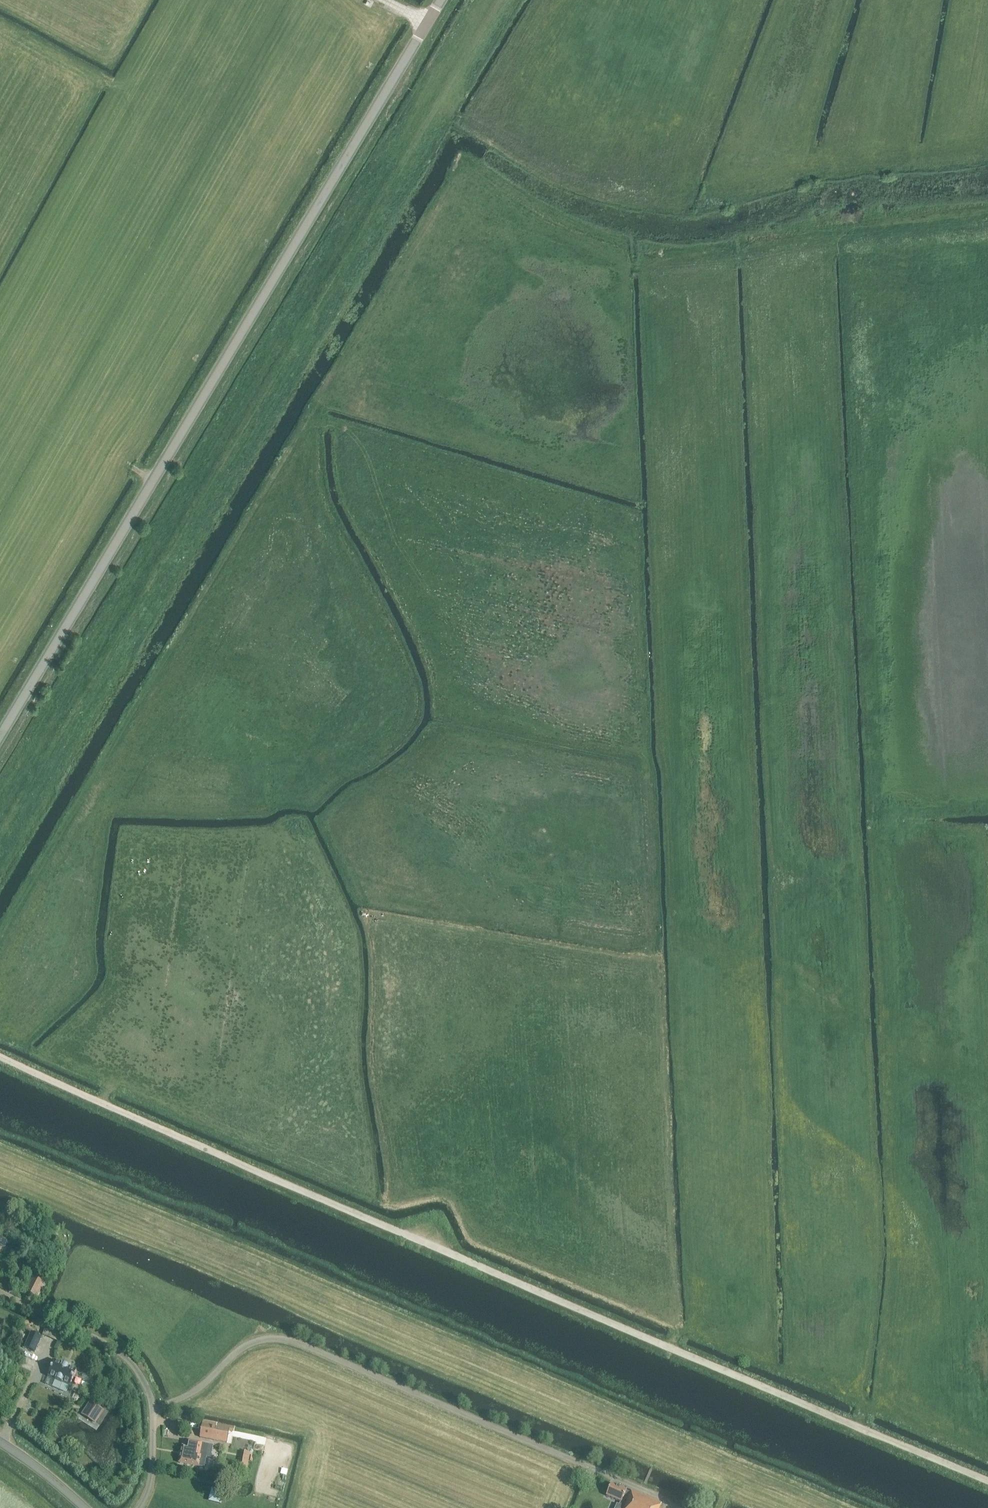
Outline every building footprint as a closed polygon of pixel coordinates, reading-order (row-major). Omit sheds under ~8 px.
[(54,1246),(61,1240),(57,1233),(50,1237),(54,1246)] [(10,1237),(0,1234),(0,1245),(5,1247),(10,1237)] [(38,1298),(45,1283),(32,1277),(25,1292),(38,1298)] [(35,1353),(42,1338),(31,1333),(24,1348),(35,1353)] [(70,1387),(77,1371),(55,1361),(48,1377),(70,1387)] [(84,1415),(95,1422),(103,1411),(91,1403),(84,1415)] [(235,1427),(217,1424),(216,1427),(203,1424),(200,1438),(227,1443),(229,1432),(234,1433),(235,1427)] [(204,1468),(209,1445),(190,1441),(188,1447),(182,1446),(179,1463),(199,1467),(204,1468)] [(247,1469),(250,1453),(241,1452),(240,1459),(238,1459),(237,1468),(247,1469)] [(591,1482),(595,1473),(585,1469),(582,1478),(591,1482)] [(626,1491),(627,1491),(611,1484),(606,1496),(621,1502),(620,1506),(623,1507),(660,1507),(661,1504),(631,1490),(630,1493),(626,1491)] [(224,1504),(226,1490),(211,1489),(210,1503),(224,1504)]
